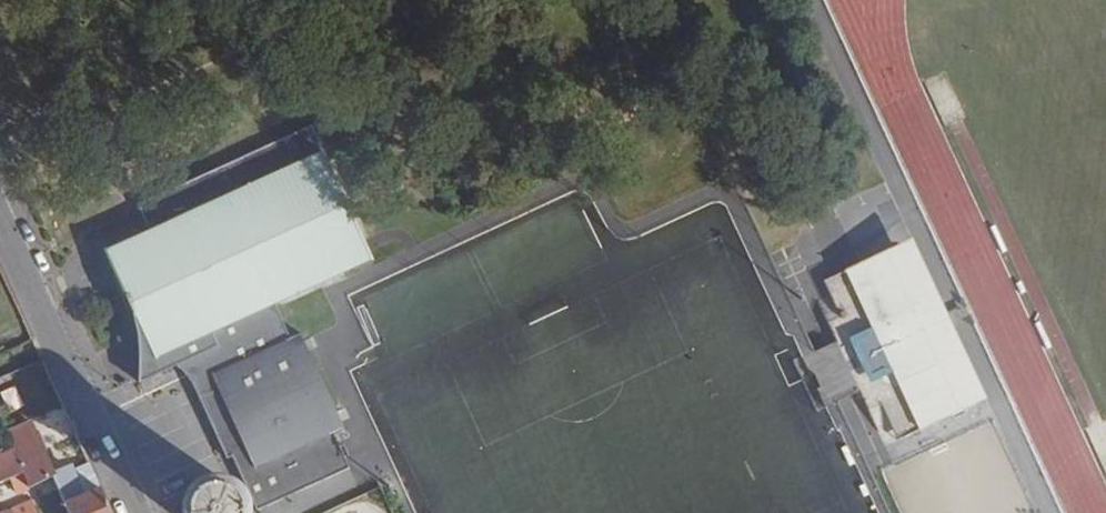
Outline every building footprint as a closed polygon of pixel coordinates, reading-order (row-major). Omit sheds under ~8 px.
[(201,380),(197,388),(230,459),(234,458),(258,512),(349,470),(334,435),(344,430),(300,336),(290,341),(274,305),(374,260),(312,125),(148,201),(160,226),(148,231),(128,240),(106,250),(131,305),(151,349),(138,356),(137,383),(180,362),(186,359),(201,380)] [(160,226),(148,201),(137,206),(148,231),(160,226)] [(911,238),(845,270),(919,430),(986,399),(911,238)] [(919,430),(845,270),(823,280),(898,440),(919,430)] [(136,327),(138,356),(151,349),(131,305),(136,327)] [(180,362),(197,388),(201,380),(186,359),(180,362)] [(0,389),(0,404),(2,410),(18,405),(11,385),(0,389)] [(13,447),(24,473),(30,487),(53,476),(30,423),(7,433),(13,447)] [(24,473),(13,447),(0,453),(0,482),(24,473)] [(87,463),(54,478),(70,512),(110,512),(87,463)] [(13,486),(16,494),(30,487),(24,473),(0,482),(0,492),(13,486)] [(241,510),(241,507),(240,503),(238,500),(236,498),(233,495),(230,493),(227,491),(224,490),(221,490),(217,489),(214,490),(210,491),(207,492),(204,494),(201,496),(199,499),(197,502),(196,505),(195,509),(195,512),(241,512),(241,510)] [(32,502),(6,512),(36,512),(32,502)]
